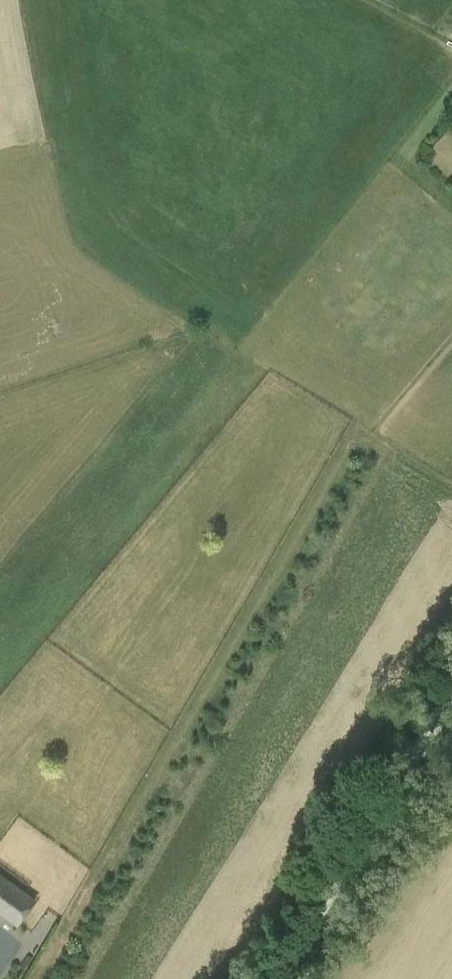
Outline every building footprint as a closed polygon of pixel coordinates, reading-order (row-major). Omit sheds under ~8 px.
[(18,925),(19,923),(36,901),(0,874),(0,912),(18,925)]
